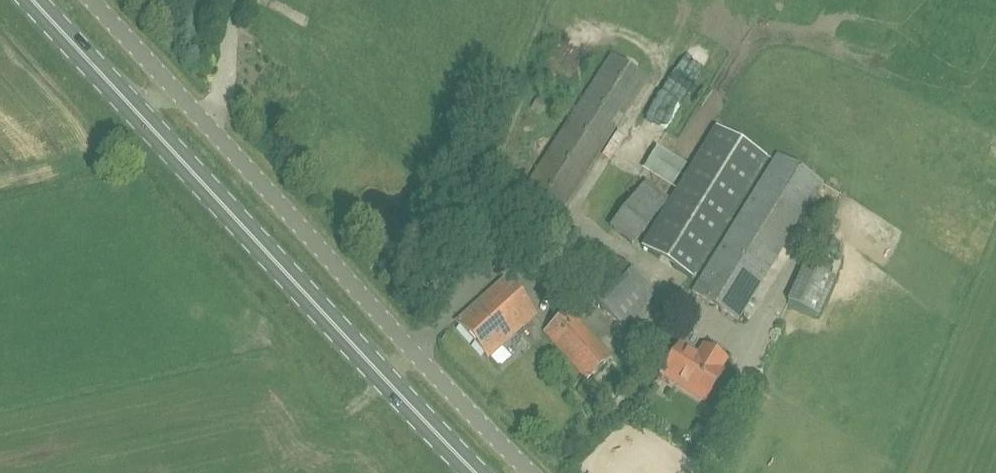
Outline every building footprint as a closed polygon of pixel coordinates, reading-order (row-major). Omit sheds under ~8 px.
[(574,78),(589,56),(577,48),(562,71),(574,78)] [(558,214),(646,77),(611,55),(523,191),(558,214)] [(672,124),(687,98),(678,93),(663,119),(672,124)] [(767,157),(715,126),(640,247),(692,279),(767,157)] [(657,153),(645,176),(673,191),(685,168),(657,153)] [(738,320),(823,182),(777,154),(692,291),(738,320)] [(610,226),(632,243),(668,199),(646,182),(610,226)] [(623,329),(654,295),(610,256),(580,289),(623,329)] [(813,276),(798,314),(821,323),(836,285),(813,276)] [(488,358),(535,314),(502,279),(455,323),(488,358)] [(587,379),(611,358),(568,310),(544,331),(587,379)] [(720,369),(725,360),(704,346),(698,355),(680,344),(661,374),(704,401),(723,371),(720,369)]
